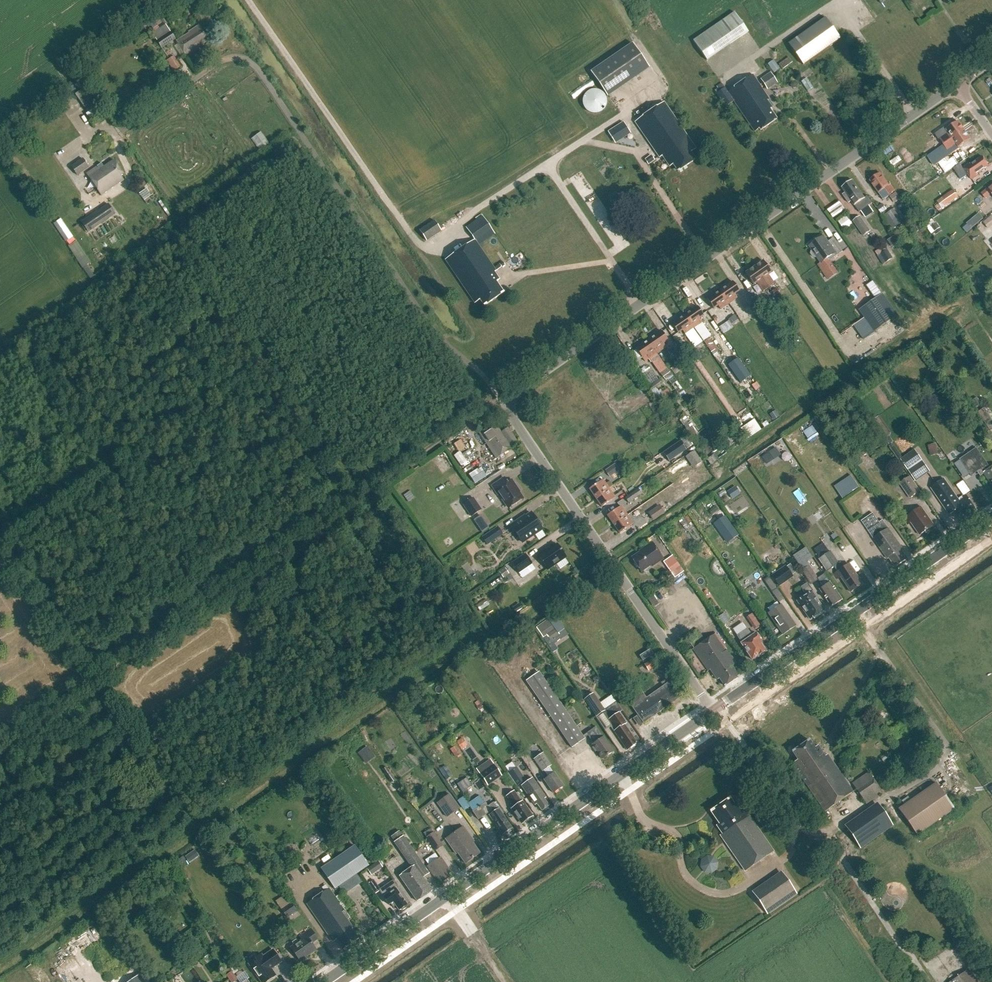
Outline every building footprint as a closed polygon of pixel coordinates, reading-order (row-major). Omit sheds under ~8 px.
[(955,9),(961,6),(958,0),(955,0),(951,2),(955,9)] [(725,19),(738,38),(746,33),(733,13),(725,19)] [(787,45),(802,66),(839,39),(824,18),(787,45)] [(692,42),(705,61),(738,38),(725,19),(692,42)] [(166,24),(152,34),(162,49),(176,40),(166,24)] [(182,50),(186,56),(207,43),(205,40),(207,38),(200,26),(190,32),(190,33),(177,42),(180,48),(178,49),(180,52),(182,50)] [(631,41),(589,69),(606,94),(648,66),(631,41)] [(182,67),(171,51),(166,55),(176,71),(182,67)] [(791,62),(788,57),(779,64),(782,69),(791,62)] [(774,59),(767,64),(774,73),(780,68),(774,59)] [(760,80),(768,91),(777,84),(770,74),(760,80)] [(725,106),(734,100),(755,131),(759,128),(760,130),(777,118),(770,109),(772,108),(767,100),(769,99),(753,75),(728,92),(725,87),(717,93),(725,106)] [(85,110),(96,102),(84,83),(72,91),(85,110)] [(595,90),(590,91),(585,93),(582,97),(581,102),(583,107),(586,111),(590,114),(595,114),(600,113),(604,109),(606,104),(606,99),(604,95),(600,91),(595,90)] [(670,166),(673,164),(678,171),(696,159),(691,152),(696,148),(665,102),(636,122),(661,157),(662,155),(670,166)] [(940,139),(944,145),(965,130),(959,121),(947,130),(949,133),(940,139)] [(615,128),(620,137),(629,131),(623,122),(615,128)] [(944,145),(948,150),(957,144),(959,147),(971,139),(965,130),(944,145)] [(933,152),(939,149),(933,140),(928,143),(933,152)] [(592,166),(601,160),(596,154),(588,160),(592,166)] [(652,154),(645,159),(649,164),(656,160),(652,154)] [(949,160),(946,155),(937,161),(945,172),(959,163),(954,156),(949,160)] [(970,163),(964,167),(973,180),(979,175),(978,174),(989,165),(983,156),(971,164),(970,163)] [(71,166),(77,176),(89,168),(83,158),(71,166)] [(114,159),(104,166),(102,163),(88,173),(103,195),(124,180),(121,176),(124,174),(114,159)] [(960,164),(954,169),(961,180),(968,175),(960,164)] [(879,193),(886,188),(890,193),(891,194),(895,191),(891,184),(889,185),(881,173),(870,181),(879,193)] [(859,212),(873,203),(868,196),(865,198),(852,181),(842,188),(846,193),(843,195),(849,203),(851,201),(859,212)] [(991,194),(991,187),(989,190),(988,188),(981,193),(986,198),(991,194)] [(886,188),(879,193),(883,198),(890,193),(886,188)] [(936,203),(941,210),(958,199),(952,191),(936,203)] [(897,192),(890,196),(895,202),(901,198),(897,192)] [(838,199),(825,206),(830,215),(843,208),(838,199)] [(117,213),(110,203),(82,221),(90,232),(117,213)] [(887,212),(897,226),(903,221),(893,208),(887,212)] [(480,299),(485,306),(504,292),(497,282),(500,279),(495,272),(506,264),(504,261),(494,268),(479,245),(495,233),(483,215),(466,227),(475,239),(446,259),(475,303),(480,299)] [(838,222),(845,231),(853,225),(846,216),(838,222)] [(443,231),(435,219),(419,230),(427,241),(443,231)] [(855,224),(866,239),(873,235),(862,219),(855,224)] [(972,219),(967,223),(972,228),(977,224),(972,219)] [(89,263),(59,220),(51,225),(89,279),(93,276),(86,266),(89,263)] [(937,222),(931,226),(935,231),(940,227),(937,222)] [(824,237),(811,246),(814,250),(812,252),(811,254),(814,257),(816,257),(818,256),(822,262),(828,258),(829,258),(830,260),(831,260),(843,252),(836,241),(831,244),(829,244),(824,237)] [(881,254),(885,263),(893,259),(888,250),(881,254)] [(822,262),(818,265),(823,271),(833,264),(830,260),(829,258),(828,258),(822,262)] [(705,269),(715,280),(726,271),(716,260),(705,269)] [(754,267),(768,287),(774,284),(768,275),(771,272),(763,261),(754,267)] [(757,283),(763,291),(768,287),(754,267),(745,273),(753,285),(757,283)] [(971,282),(974,287),(980,282),(977,277),(971,282)] [(873,281),(867,285),(876,299),(882,294),(873,281)] [(720,290),(729,303),(737,298),(734,294),(739,291),(733,282),(720,290)] [(777,288),(767,295),(771,300),(781,293),(777,288)] [(718,305),(721,309),(729,303),(720,290),(707,299),(713,308),(718,305)] [(868,305),(861,309),(869,322),(875,330),(876,331),(883,326),(897,316),(882,294),(876,299),(868,305)] [(759,308),(765,303),(758,295),(753,300),(759,308)] [(685,315),(693,328),(702,322),(699,318),(704,315),(697,306),(685,315)] [(683,330),(685,334),(693,328),(685,315),(672,324),(678,333),(683,330)] [(735,315),(729,319),(732,324),(739,320),(735,315)] [(869,322),(857,330),(863,339),(875,330),(869,322)] [(649,340),(658,353),(666,347),(664,343),(668,340),(662,331),(649,340)] [(782,340),(787,347),(796,341),(791,334),(782,340)] [(707,335),(702,338),(711,352),(716,349),(707,335)] [(758,335),(752,338),(759,349),(764,346),(758,335)] [(647,354),(650,358),(658,353),(649,340),(636,349),(642,358),(647,354)] [(670,350),(682,369),(690,364),(677,345),(670,350)] [(655,365),(662,360),(657,354),(650,358),(655,365)] [(728,365),(741,382),(750,376),(738,358),(728,365)] [(660,372),(665,379),(672,374),(667,368),(660,372)] [(677,380),(682,378),(677,369),(672,371),(677,380)] [(647,388),(650,392),(662,384),(659,380),(647,388)] [(673,389),(678,398),(684,394),(678,386),(673,389)] [(775,411),(769,414),(770,416),(767,418),(770,422),(779,417),(775,411)] [(740,429),(748,439),(761,430),(754,419),(740,429)] [(495,423),(479,433),(496,458),(499,457),(501,458),(504,455),(503,454),(511,448),(518,443),(508,429),(508,428),(501,433),(495,423)] [(456,436),(463,431),(461,427),(453,431),(456,436)] [(687,436),(681,440),(687,449),(693,444),(687,436)] [(467,450),(460,439),(453,443),(458,451),(453,454),(460,465),(466,461),(461,453),(467,450)] [(851,445),(861,458),(867,454),(858,440),(851,445)] [(680,441),(663,452),(669,461),(686,450),(680,441)] [(939,453),(936,443),(928,445),(931,455),(939,453)] [(766,464),(780,455),(776,448),(761,457),(766,464)] [(977,448),(961,460),(972,476),(982,469),(991,484),(991,468),(977,448)] [(683,456),(690,467),(700,461),(692,450),(683,456)] [(903,461),(916,480),(930,471),(917,451),(903,461)] [(710,465),(719,459),(715,453),(707,459),(710,465)] [(603,470),(608,476),(618,469),(613,463),(603,470)] [(642,464),(633,467),(635,472),(643,470),(642,464)] [(486,476),(482,469),(481,468),(469,475),(475,483),(486,476)] [(910,477),(900,484),(911,499),(921,492),(910,477)] [(506,484),(502,479),(492,486),(495,491),(497,490),(509,508),(523,499),(515,488),(517,487),(512,480),(506,484)] [(589,489),(595,498),(609,489),(603,480),(589,489)] [(945,485),(935,492),(950,515),(955,511),(962,522),(978,511),(967,495),(956,502),(945,485)] [(740,493),(735,486),(727,492),(731,499),(740,493)] [(637,488),(625,497),(629,503),(641,493),(637,488)] [(609,489),(595,498),(602,507),(615,498),(609,489)] [(463,505),(471,516),(481,510),(473,498),(463,505)] [(607,515),(613,524),(627,515),(621,506),(607,515)] [(659,506),(649,513),(654,520),(664,513),(659,506)] [(908,525),(912,522),(921,535),(935,525),(922,507),(904,520),(908,525)] [(813,514),(817,521),(824,517),(819,510),(813,514)] [(525,516),(511,525),(522,542),(534,534),(539,540),(545,535),(541,529),(542,529),(541,527),(541,524),(539,522),(537,521),(531,513),(526,517),(525,516)] [(890,558),(896,567),(908,559),(904,552),(905,551),(884,520),(880,522),(874,513),(862,521),(888,559),(890,558)] [(627,515),(613,524),(620,533),(633,524),(627,515)] [(725,516),(713,524),(722,537),(734,529),(725,516)] [(483,538),(487,544),(502,534),(497,528),(483,538)] [(638,567),(641,571),(651,564),(652,566),(663,559),(652,543),(643,549),(644,550),(632,558),(635,563),(634,563),(634,564),(636,567),(637,567),(638,567)] [(545,550),(538,555),(548,570),(556,564),(560,569),(568,563),(565,558),(566,557),(557,544),(546,552),(545,550)] [(837,563),(829,550),(817,559),(825,571),(837,563)] [(532,564),(525,554),(512,563),(519,573),(532,564)] [(800,554),(793,559),(800,568),(806,564),(800,554)] [(661,561),(672,577),(682,571),(671,555),(661,561)] [(841,577),(851,592),(863,584),(849,564),(834,574),(838,579),(841,577)] [(793,576),(785,565),(770,575),(778,586),(793,576)] [(804,573),(811,568),(809,565),(802,570),(804,573)] [(509,573),(504,566),(498,571),(503,578),(509,573)] [(824,574),(818,579),(823,587),(820,589),(832,607),(842,600),(824,574)] [(762,579),(770,590),(776,587),(768,575),(762,579)] [(807,596),(798,602),(811,619),(824,610),(812,593),(814,591),(807,583),(801,587),(807,596)] [(771,592),(779,602),(784,599),(776,588),(771,592)] [(770,614),(784,634),(796,625),(782,605),(770,614)] [(547,619),(536,627),(544,639),(548,636),(550,640),(558,634),(558,633),(565,628),(553,612),(546,617),(547,619)] [(758,621),(752,625),(754,629),(761,625),(758,621)] [(741,643),(753,660),(759,656),(766,651),(759,641),(761,640),(756,633),(752,636),(748,629),(738,636),(742,643),(741,643)] [(710,670),(717,679),(719,678),(725,686),(739,676),(732,666),(736,664),(715,634),(693,649),(709,671),(710,670)] [(653,654),(650,649),(640,656),(643,661),(653,654)] [(643,663),(648,671),(659,664),(655,656),(643,663)] [(593,745),(602,759),(613,751),(603,737),(596,727),(582,736),(539,672),(526,681),(571,747),(588,736),(594,744),(593,745)] [(626,699),(643,724),(681,697),(670,681),(646,698),(640,689),(626,699)] [(601,706),(612,698),(608,692),(597,699),(601,706)] [(585,700),(596,716),(604,710),(593,694),(585,700)] [(629,748),(630,750),(633,749),(635,746),(635,745),(636,743),(632,737),(633,736),(628,730),(627,730),(624,725),(626,724),(618,713),(622,711),(616,702),(608,707),(614,715),(609,719),(616,729),(614,731),(615,732),(615,734),(617,736),(618,736),(627,750),(629,748)] [(398,711),(405,721),(411,717),(404,707),(398,711)] [(792,764),(825,811),(854,792),(828,754),(825,756),(818,746),(815,747),(810,739),(792,751),(798,759),(792,764)] [(374,758),(366,747),(357,754),(364,765),(374,758)] [(533,759),(542,771),(551,764),(543,752),(533,759)] [(502,777),(490,760),(476,770),(488,787),(502,777)] [(445,765),(439,770),(446,780),(452,775),(445,765)] [(509,773),(517,786),(526,780),(517,767),(509,773)] [(544,780),(553,793),(563,786),(554,773),(553,774),(549,767),(543,771),(548,778),(544,780)] [(868,772),(852,783),(867,804),(883,793),(868,772)] [(467,795),(471,792),(468,788),(472,785),(467,778),(460,783),(467,795)] [(537,804),(542,811),(543,811),(544,811),(548,808),(548,807),(549,806),(544,799),(546,798),(540,789),(532,779),(533,779),(532,778),(526,783),(526,785),(532,794),(529,796),(535,806),(537,804)] [(936,783),(899,809),(917,835),(955,809),(936,783)] [(511,809),(521,824),(526,820),(527,822),(532,818),(531,817),(532,816),(522,801),(521,801),(514,791),(506,796),(514,807),(511,809)] [(459,808),(450,794),(437,803),(447,817),(459,808)] [(723,834),(721,835),(745,870),(773,850),(738,801),(734,804),(730,798),(711,811),(720,824),(717,826),(723,834)] [(473,812),(479,807),(473,799),(467,804),(473,812)] [(504,833),(506,835),(511,832),(509,830),(511,828),(507,822),(508,821),(503,814),(502,814),(498,810),(493,803),(487,807),(485,803),(479,807),(473,812),(478,819),(490,811),(492,814),(490,816),(503,834),(504,833)] [(463,827),(445,839),(456,854),(458,853),(465,864),(480,853),(472,843),(474,842),(463,827)] [(417,902),(432,891),(423,877),(428,873),(398,830),(390,836),(411,866),(398,874),(417,902)] [(433,833),(426,838),(435,852),(443,847),(433,833)] [(318,865),(335,888),(368,865),(351,842),(318,865)] [(195,850),(185,857),(189,863),(199,856),(195,850)] [(427,866),(437,881),(440,880),(442,882),(449,877),(448,874),(450,872),(440,857),(427,866)] [(379,862),(367,869),(371,876),(383,868),(379,862)] [(797,893),(782,871),(752,892),(767,914),(797,893)] [(371,877),(367,880),(372,888),(376,885),(371,877)] [(378,891),(383,898),(383,897),(389,905),(390,904),(394,910),(397,908),(398,910),(399,910),(402,910),(405,908),(405,905),(406,905),(396,889),(398,888),(393,881),(378,891)] [(329,888),(307,904),(332,942),(337,939),(343,948),(358,939),(351,929),(352,928),(346,920),(349,918),(329,888)] [(341,905),(347,901),(339,889),(333,894),(341,905)] [(282,913),(286,919),(297,912),(292,906),(282,913)] [(290,947),(300,961),(317,949),(312,943),(318,939),(310,927),(299,936),(301,939),(290,947)] [(190,942),(184,933),(178,937),(183,946),(190,942)] [(111,951),(119,943),(114,938),(106,946),(111,951)] [(270,969),(280,962),(272,950),(262,956),(261,955),(248,964),(260,981),(265,981),(275,975),(270,969)] [(118,965),(125,961),(122,956),(115,961),(118,965)] [(974,967),(952,981),(984,981),(974,967)] [(226,974),(231,981),(233,981),(238,979),(232,970),(226,974)]
